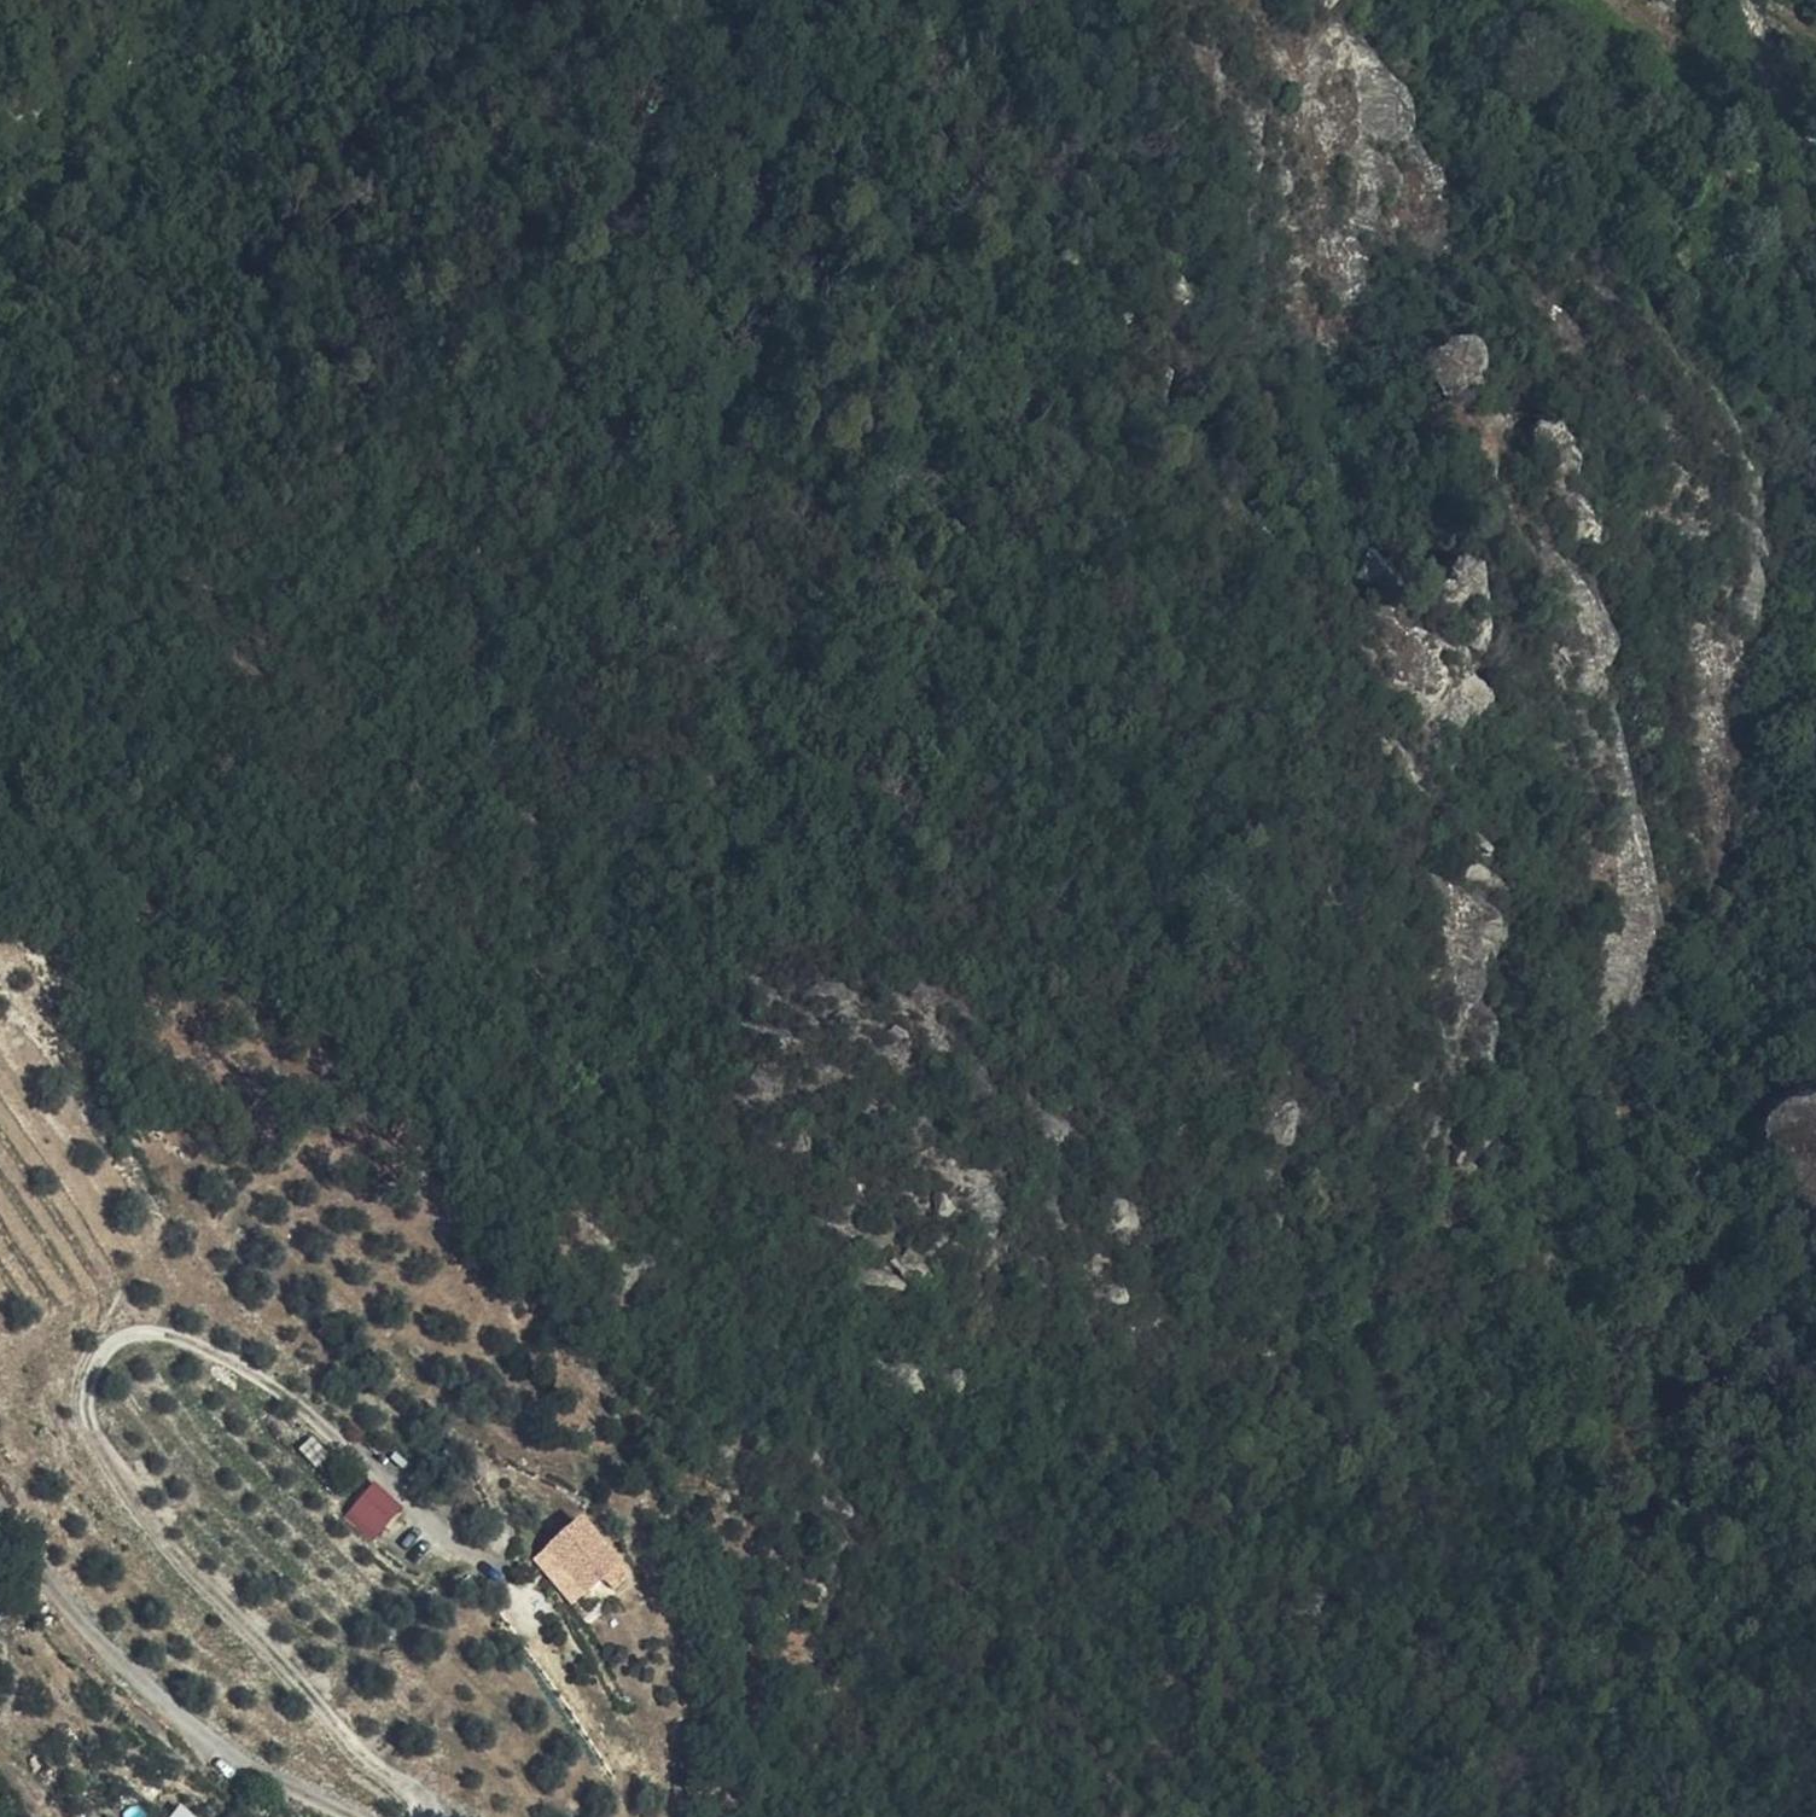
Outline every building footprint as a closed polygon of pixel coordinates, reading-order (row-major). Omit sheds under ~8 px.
[(1481,947),(1484,924),(1458,920),(1452,968),(1488,973),(1492,949),(1481,947)] [(309,1435),(297,1450),(317,1466),(329,1451),(309,1435)] [(371,1480),(342,1517),(373,1541),(402,1504),(371,1480)] [(596,1592),(601,1588),(579,1565),(603,1542),(587,1525),(558,1553),(596,1592)] [(603,1542),(579,1565),(601,1588),(625,1565),(603,1542)]
